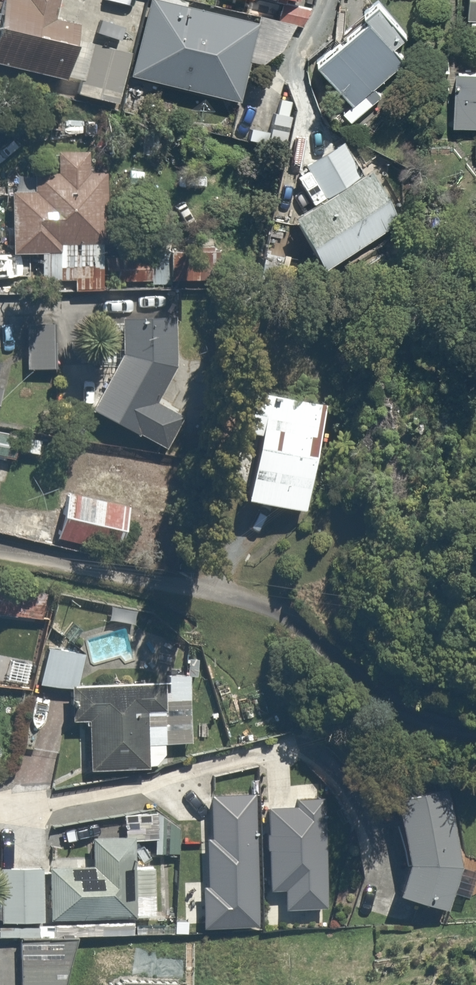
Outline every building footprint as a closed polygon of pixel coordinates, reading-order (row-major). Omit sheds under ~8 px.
[(137,55),(84,42),(88,28),(63,22),(69,0),(5,0),(0,18),(0,66),(126,98),(130,80),(137,55)] [(171,0),(150,0),(137,55),(130,80),(140,82),(137,97),(157,102),(162,83),(237,102),(257,21),(171,0)] [(282,2),(278,17),(305,24),(311,0),(275,0),(282,2)] [(413,37),(386,5),(321,62),(355,100),(342,112),(353,124),(380,100),(375,93),(410,62),(399,49),(413,37)] [(458,71),(455,128),(475,129),(475,72),(458,71)] [(294,115),(275,110),(265,152),(284,157),(294,115)] [(398,218),(367,172),(343,138),(302,166),(325,200),(294,222),(325,268),(398,218)] [(72,292),(109,288),(108,283),(106,253),(101,184),(89,185),(86,148),(63,150),(64,173),(34,175),(35,187),(9,188),(14,254),(40,252),(41,274),(70,272),(72,292)] [(212,247),(168,247),(168,284),(212,284),(212,247)] [(149,250),(106,253),(108,283),(151,280),(149,250)] [(124,319),(125,355),(93,411),(141,438),(143,435),(169,450),(186,419),(158,404),(179,367),(178,318),(124,319)] [(65,324),(29,323),(28,368),(64,369),(65,324)] [(338,409),(274,394),(249,503),(314,518),(338,409)] [(0,432),(0,456),(16,459),(21,436),(0,432)] [(127,507),(69,496),(60,542),(119,553),(127,507)] [(37,617),(39,586),(0,583),(0,614),(37,617)] [(50,649),(43,684),(69,689),(76,688),(79,688),(85,656),(50,649)] [(194,744),(193,676),(168,677),(168,687),(79,688),(76,688),(76,721),(93,721),(94,771),(152,770),(152,767),(157,767),(167,756),(167,745),(194,744)] [(401,896),(452,911),(464,871),(450,791),(400,799),(410,863),(401,896)] [(203,888),(205,931),(262,929),(257,794),(212,796),(214,840),(209,840),(211,888),(203,888)] [(328,908),(326,800),(301,801),(301,810),(271,810),(271,835),(269,835),(269,851),(272,851),(273,891),(288,891),(288,909),(328,908)] [(91,866),(49,866),(50,922),(137,922),(136,837),(90,837),(91,866)] [(44,923),(45,864),(1,864),(1,922),(44,923)] [(69,941),(17,944),(20,984),(61,984),(69,941)]
